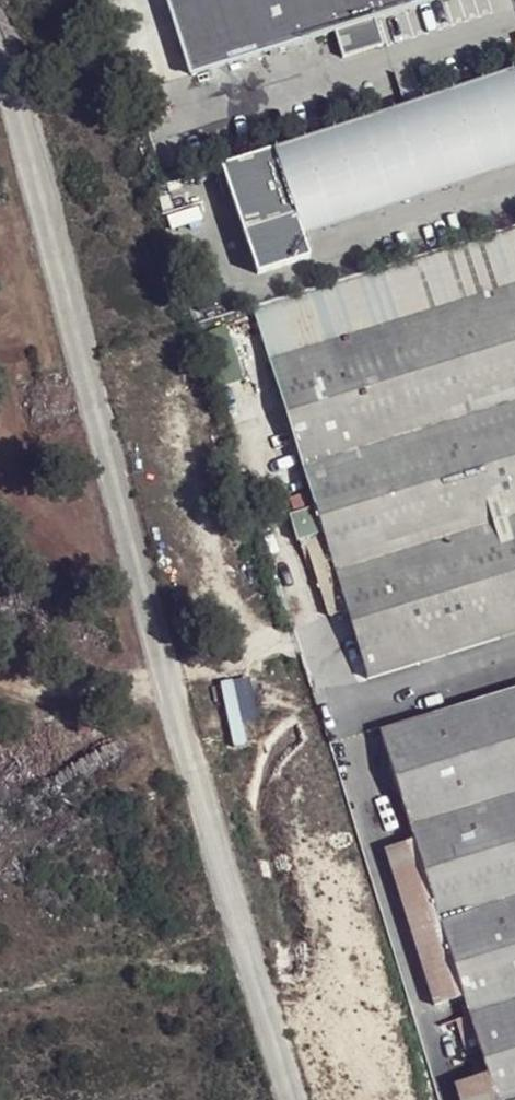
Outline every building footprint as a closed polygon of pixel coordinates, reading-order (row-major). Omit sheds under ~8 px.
[(180,82),(325,38),(334,65),(374,53),(365,25),(448,0),(155,0),(180,82)] [(510,74),(218,166),(253,275),(305,258),(297,233),(514,164),(514,89),(510,74)] [(343,584),(348,604),(369,672),(514,628),(514,228),(258,302),(315,489),(288,497),(295,523),(322,515),(325,525),(343,584)] [(325,525),(304,533),(320,591),(321,590),(341,585),(343,584),(325,525)] [(347,605),(341,585),(321,590),(327,609),(347,605)] [(384,725),(423,851),(393,860),(427,970),(455,962),(480,1041),(447,1051),(457,1083),(488,1073),(489,1075),(484,1077),(491,1099),(514,1099),(514,685),(384,725)]
